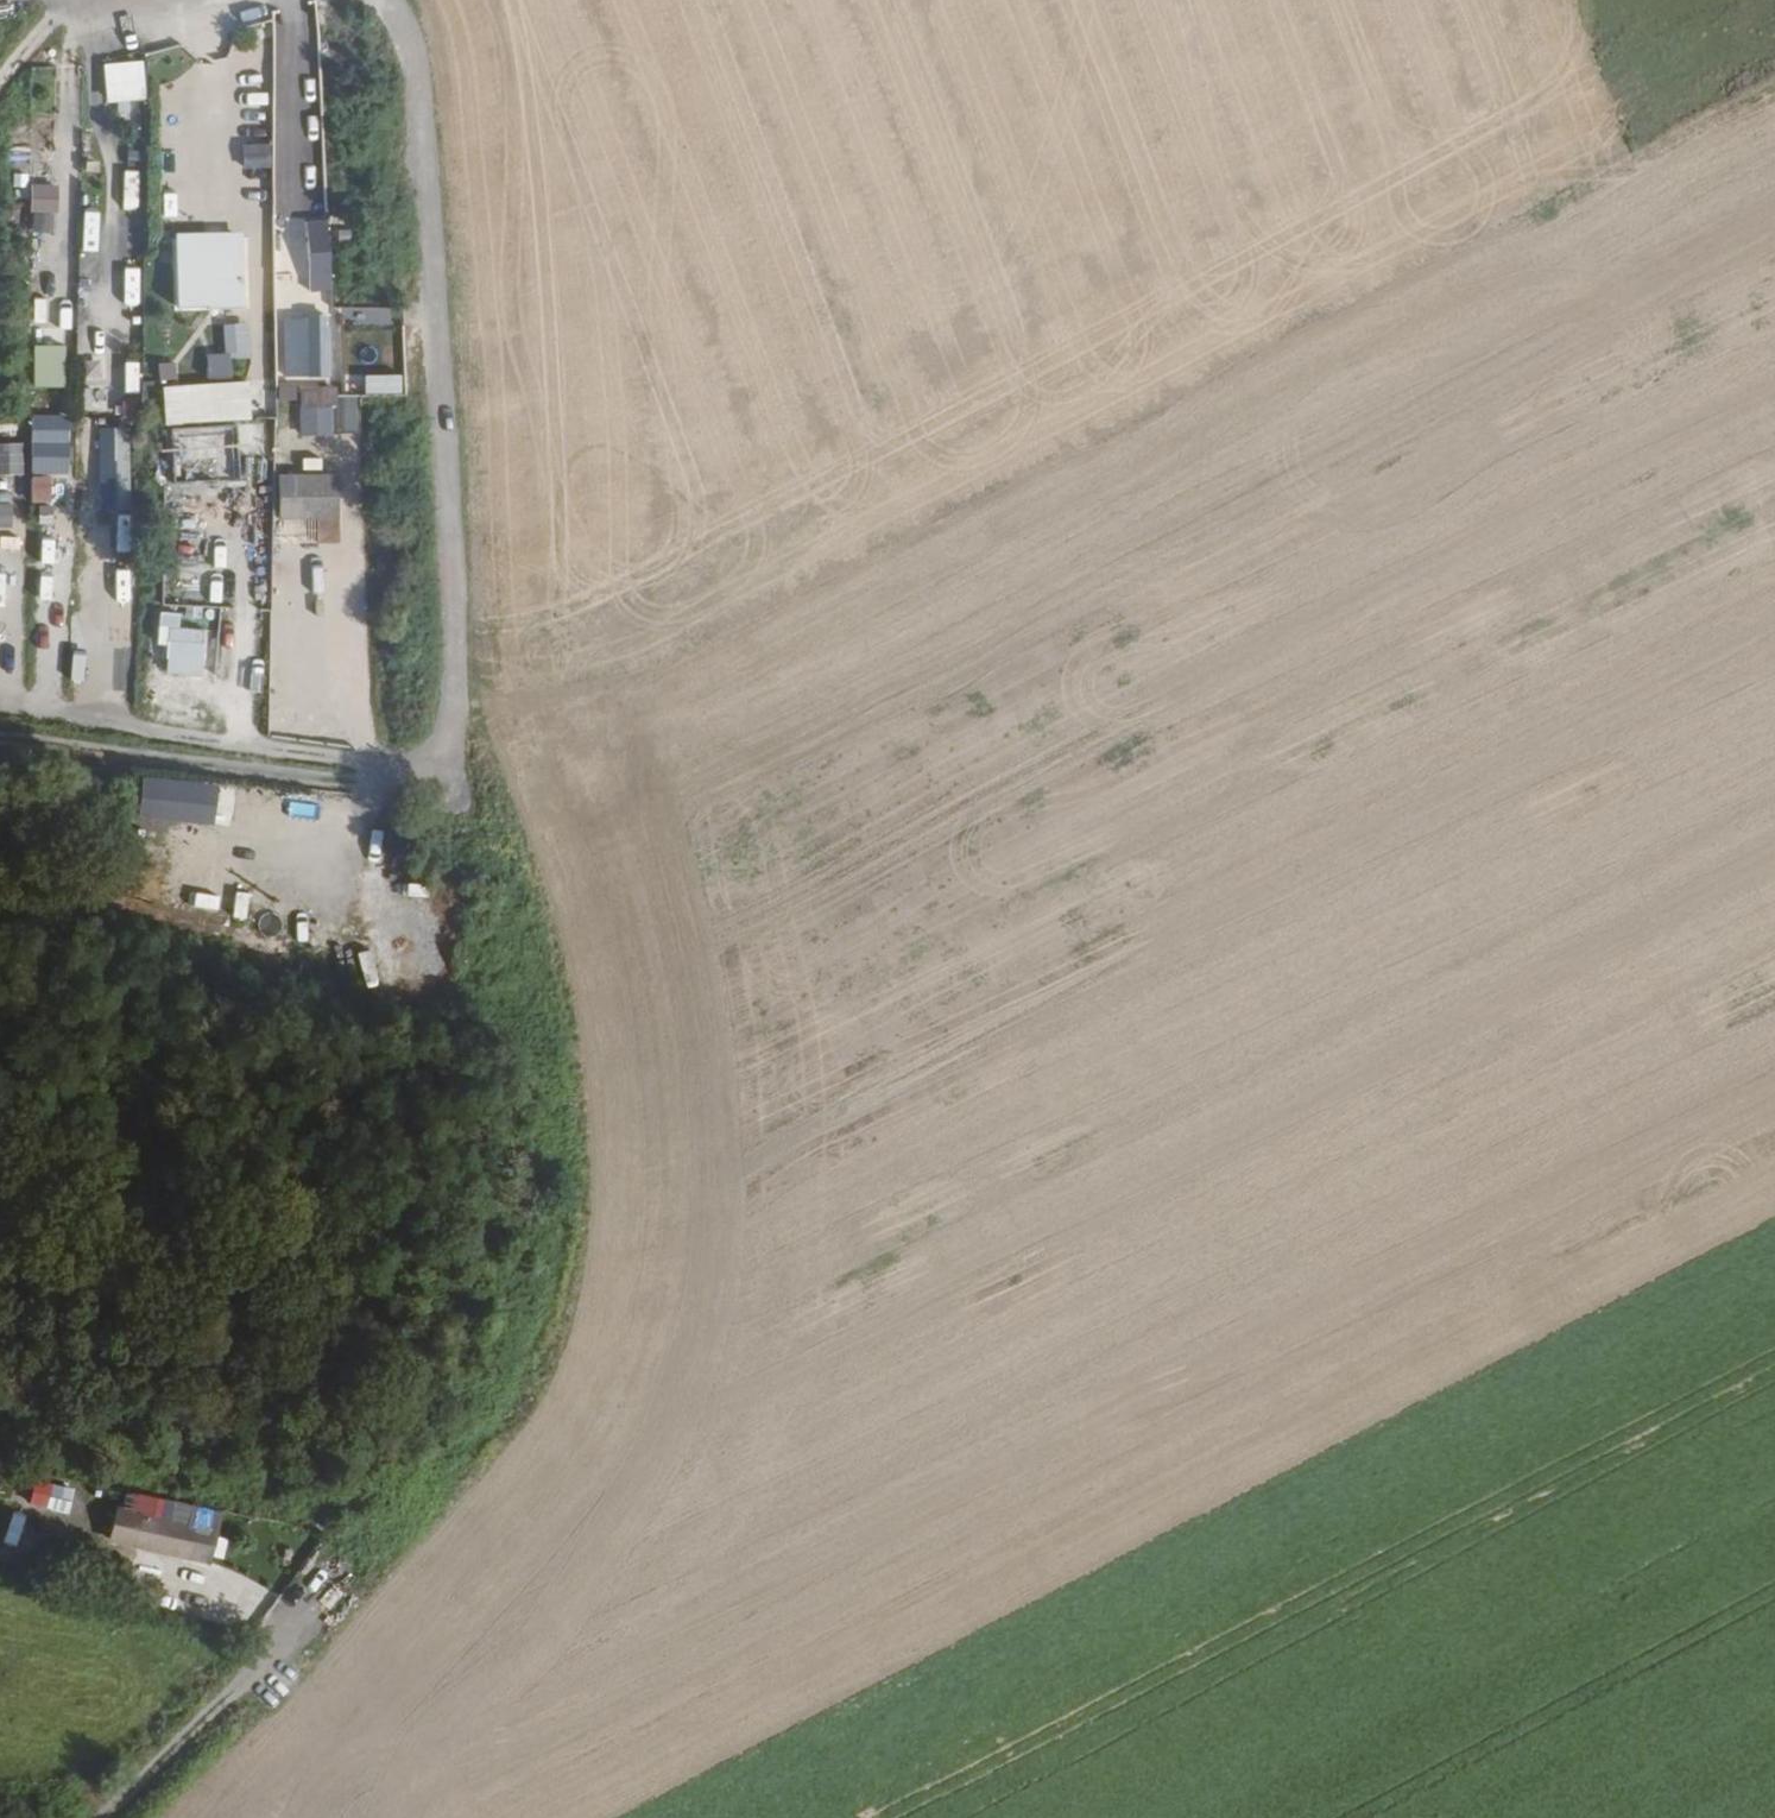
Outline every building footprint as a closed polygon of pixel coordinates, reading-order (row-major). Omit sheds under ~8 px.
[(145,60),(105,61),(106,100),(146,99),(145,60)] [(244,166),(271,165),(270,142),(243,143),(244,166)] [(32,161),(31,210),(54,210),(56,161),(32,161)] [(306,268),(306,218),(277,218),(277,268),(306,268)] [(309,291),(333,290),(331,219),(307,220),(309,291)] [(178,231),(180,313),(249,312),(247,230),(178,231)] [(302,434),(358,433),(358,393),(338,393),(337,312),(313,312),(313,334),(300,334),(302,434)] [(225,353),(250,351),(248,321),(223,323),(225,353)] [(35,386),(67,386),(67,343),(35,343),(35,386)] [(207,354),(210,378),(234,375),(231,351),(207,354)] [(85,356),(85,380),(105,380),(105,356),(85,356)] [(366,393),(403,392),(402,373),(366,374),(366,393)] [(254,380),(164,383),(166,424),(196,422),(198,466),(237,464),(236,451),(257,450),(254,380)] [(84,387),(82,408),(99,409),(101,388),(84,387)] [(33,414),(31,473),(71,474),(73,414),(33,414)] [(102,448),(127,447),(127,425),(102,426),(102,448)] [(168,427),(169,461),(194,460),(193,426),(168,427)] [(21,474),(22,444),(0,443),(0,473),(21,474)] [(127,512),(129,451),(103,450),(101,511),(127,512)] [(339,472),(277,474),(278,518),(315,517),(316,542),(340,541),(339,472)] [(32,475),(30,502),(51,503),(53,476),(32,475)] [(0,503),(0,528),(14,527),(13,502),(0,503)] [(207,628),(182,627),(182,611),(163,611),(161,673),(206,675),(207,628)] [(142,779),(141,819),(218,821),(219,781),(142,779)] [(389,889),(395,871),(358,859),(353,878),(389,889)] [(375,976),(379,940),(362,938),(358,974),(375,976)] [(52,1486),(49,1509),(69,1511),(72,1488),(52,1486)] [(113,1542),(215,1563),(226,1511),(123,1491),(113,1542)]
